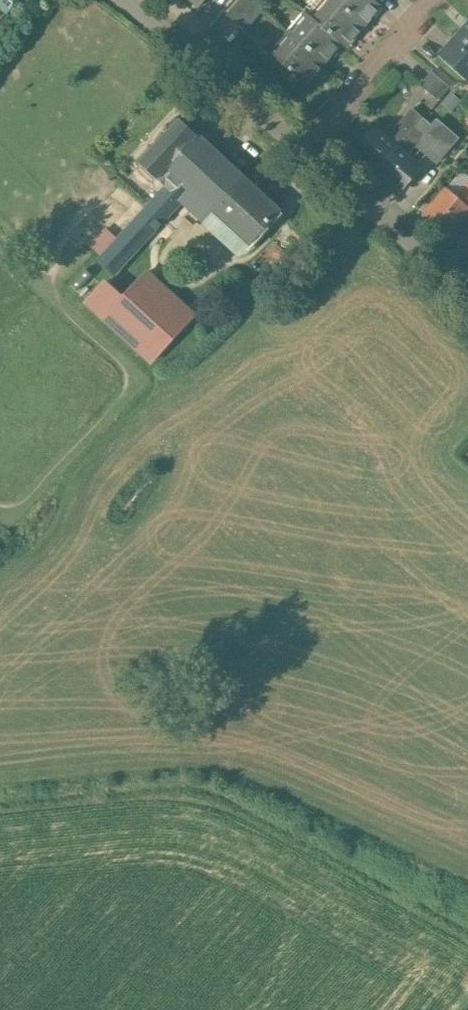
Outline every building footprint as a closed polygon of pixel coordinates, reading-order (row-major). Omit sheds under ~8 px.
[(7,13),(19,0),(0,0),(0,6),(7,13)] [(230,14),(239,22),(255,4),(250,0),(242,0),(230,14)] [(333,1),(365,28),(383,7),(374,0),(333,0),(333,1)] [(365,28),(333,1),(315,21),(343,45),(347,49),(365,28)] [(255,4),(239,22),(249,31),(265,12),(255,4)] [(315,21),(311,17),(294,37),(325,65),(343,45),(315,21)] [(438,55),(467,83),(467,23),(438,55)] [(325,65),(294,37),(276,58),(308,85),(325,65)] [(450,87),(431,70),(419,85),(437,101),(450,87)] [(411,109),(387,137),(399,146),(413,128),(416,125),(423,119),(411,109)] [(458,138),(437,120),(432,127),(423,119),(416,125),(399,146),(377,172),(400,192),(422,166),(408,154),(416,145),(437,163),(458,138)] [(179,120),(141,160),(160,177),(197,137),(179,120)] [(387,137),(375,126),(353,151),(377,172),(399,146),(387,137)] [(279,214),(197,137),(160,177),(242,254),(279,214)] [(445,190),(425,214),(449,235),(467,213),(467,186),(457,200),(445,190)] [(178,205),(163,189),(100,261),(114,277),(178,205)] [(194,315),(147,272),(123,298),(105,282),(86,303),(151,362),(194,315)]
